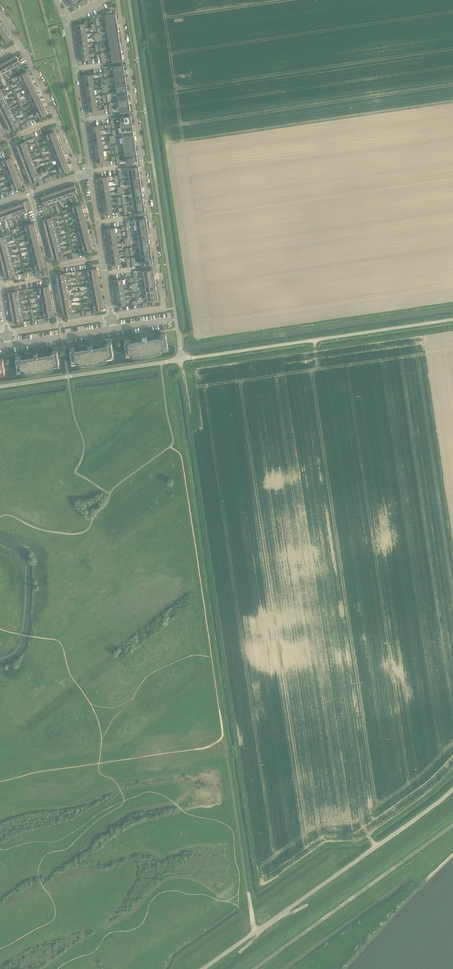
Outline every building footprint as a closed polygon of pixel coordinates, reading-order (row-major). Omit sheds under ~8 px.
[(105,15),(106,20),(117,19),(116,13),(113,14),(112,13),(113,13),(111,10),(105,13),(106,15),(105,15)] [(0,35),(0,41),(9,35),(8,35),(6,31),(0,35)] [(0,41),(3,45),(11,40),(11,39),(11,40),(9,36),(9,35),(0,41)] [(16,55),(12,58),(18,70),(20,69),(19,66),(18,65),(21,64),(16,55)] [(12,58),(7,60),(12,69),(15,68),(17,70),(18,70),(12,58)] [(7,60),(3,63),(9,75),(11,74),(10,71),(10,70),(12,69),(7,60)] [(0,64),(0,68),(3,74),(6,73),(8,75),(9,75),(3,63),(0,64)] [(17,82),(21,80),(30,76),(27,71),(18,75),(20,78),(19,79),(17,80),(17,82)] [(19,85),(20,86),(32,80),(30,76),(21,80),(22,83),(21,83),(19,85)] [(32,80),(20,86),(20,88),(23,87),(24,87),(25,89),(34,85),(32,80)] [(23,94),(24,96),(36,90),(34,85),(25,89),(26,92),(25,92),(23,94)] [(36,90),(24,96),(25,97),(27,96),(28,96),(30,99),(39,94),(36,90)] [(28,103),(29,105),(41,99),(39,94),(30,99),(31,101),(30,102),(28,103)] [(0,102),(0,107),(11,102),(10,100),(8,101),(7,101),(6,99),(0,102)] [(41,99),(29,105),(29,106),(32,106),(33,105),(34,108),(43,103),(41,99)] [(0,107),(0,110),(1,112),(10,108),(9,105),(10,105),(12,103),(11,102),(0,107)] [(32,112),(33,114),(45,108),(43,103),(34,108),(35,110),(34,111),(32,112)] [(130,105),(119,107),(120,114),(127,113),(126,111),(130,110),(130,105)] [(10,108),(1,112),(3,117),(16,111),(15,110),(12,110),(11,111),(10,108)] [(45,108),(33,114),(34,115),(36,115),(37,114),(40,120),(45,117),(44,114),(48,113),(45,108)] [(16,111),(3,117),(6,122),(15,117),(13,115),(14,114),(16,112),(16,111)] [(15,117),(6,122),(8,126),(20,120),(19,119),(17,119),(16,120),(15,117)] [(20,120),(8,126),(10,131),(19,127),(18,124),(19,123),(21,122),(20,120)] [(44,139),(45,141),(57,136),(55,131),(52,132),(50,129),(45,131),(47,137),(46,138),(44,139)] [(57,136),(45,141),(45,142),(48,142),(49,141),(50,144),(59,140),(57,136)] [(48,149),(48,150),(61,145),(59,140),(50,144),(51,147),(50,147),(48,149)] [(16,145),(18,150),(31,145),(30,143),(28,144),(27,144),(25,141),(16,145)] [(31,145),(18,150),(20,154),(29,151),(28,148),(29,148),(31,146),(31,145)] [(61,145),(48,150),(49,152),(51,151),(52,151),(53,154),(63,150),(61,145)] [(51,158),(52,160),(65,155),(63,150),(53,154),(54,156),(53,157),(51,158)] [(29,151),(20,154),(22,159),(34,154),(34,153),(31,153),(30,153),(29,151)] [(34,154),(22,159),(23,164),(33,160),(32,157),(33,157),(35,156),(34,154)] [(65,155),(52,160),(52,161),(55,161),(56,160),(57,163),(66,160),(65,155)] [(0,167),(13,162),(11,157),(2,160),(3,163),(2,164),(0,165),(0,166),(0,167)] [(33,160),(23,164),(25,169),(38,164),(37,162),(35,163),(34,163),(33,160)] [(55,168),(55,169),(68,164),(66,160),(57,163),(58,166),(57,166),(55,168)] [(13,162),(0,167),(1,168),(4,168),(4,167),(5,170),(15,167),(13,162)] [(38,164),(25,169),(27,173),(37,170),(35,167),(36,167),(39,165),(38,164)] [(68,164),(55,169),(56,171),(59,170),(60,170),(62,176),(68,174),(66,171),(70,169),(68,164)] [(3,175),(4,176),(17,171),(15,167),(5,170),(6,173),(3,175)] [(37,170),(27,173),(29,178),(42,173),(41,172),(38,172),(37,170)] [(17,171),(4,176),(4,178),(7,177),(8,177),(9,180),(18,176),(17,171)] [(42,173),(29,178),(31,183),(40,180),(39,177),(40,176),(42,175),(42,173)] [(7,184),(8,186),(20,181),(18,176),(9,180),(10,182),(9,183),(7,184)] [(20,181),(8,186),(8,187),(11,187),(12,186),(13,189),(22,186),(20,181)] [(75,185),(70,186),(74,199),(76,199),(75,196),(75,195),(78,194),(75,185)] [(70,186),(65,188),(68,197),(71,196),(71,197),(73,200),(74,199),(70,186)] [(65,188),(60,190),(65,203),(66,202),(66,199),(65,198),(68,197),(65,188)] [(60,190),(55,191),(59,201),(61,200),(62,201),(63,203),(65,203),(60,190)] [(55,191),(50,193),(55,206),(56,205),(56,203),(56,202),(59,201),(55,191)] [(50,193),(46,195),(49,204),(52,203),(52,204),(53,206),(55,206),(50,193)] [(41,196),(44,206),(47,205),(47,206),(49,208),(50,207),(49,204),(46,195),(41,196)] [(24,202),(19,204),(23,217),(25,216),(25,214),(24,213),(27,212),(24,202)] [(19,204),(14,206),(17,215),(20,214),(21,215),(22,217),(23,217),(19,204)] [(70,213),(73,212),(83,209),(82,204),(72,207),(73,210),(72,210),(69,211),(70,213)] [(14,206),(9,207),(14,220),(15,220),(15,217),(15,216),(17,215),(14,206)] [(9,207),(5,209),(8,219),(11,218),(12,221),(14,220),(9,207)] [(71,216),(71,217),(84,214),(83,209),(73,212),(74,215),(73,215),(71,216)] [(73,226),(74,227),(87,224),(86,219),(76,222),(77,224),(76,225),(73,226)] [(57,221),(44,224),(45,229),(55,227),(54,224),(55,224),(58,223),(57,221)] [(22,232),(26,231),(26,230),(36,228),(34,223),(25,225),(25,228),(24,229),(22,230),(22,232)] [(23,235),(24,236),(37,233),(36,228),(26,230),(26,231),(27,233),(26,234),(23,235)] [(76,236),(76,237),(90,234),(88,229),(78,231),(79,234),(78,234),(76,236)] [(60,231),(47,234),(48,239),(58,237),(57,234),(58,234),(60,232),(60,231)] [(26,245),(26,246),(39,243),(38,238),(28,240),(29,243),(28,243),(26,245)] [(78,246),(79,247),(92,244),(91,239),(81,241),(82,244),(81,244),(78,246)] [(62,241),(49,244),(50,249),(60,247),(59,244),(60,244),(63,242),(62,241)] [(92,244),(79,247),(79,249),(82,249),(83,248),(84,255),(90,253),(90,250),(93,249),(92,244)] [(28,255),(29,256),(42,253),(41,248),(31,250),(31,253),(28,255)] [(0,253),(0,256),(0,258),(10,255),(9,253),(10,252),(13,251),(12,250),(0,253)] [(65,251),(52,254),(53,259),(63,257),(62,254),(63,253),(65,252),(65,251)] [(31,264),(31,266),(44,263),(43,258),(33,260),(34,263),(33,263),(31,264)] [(15,260),(2,263),(3,268),(13,265),(12,262),(13,262),(15,261),(15,260)] [(84,274),(84,275),(98,273),(97,268),(93,268),(92,265),(86,266),(88,273),(87,273),(84,274)] [(17,269),(4,273),(5,278),(9,277),(10,280),(16,279),(14,272),(15,272),(18,271),(17,269)] [(8,292),(9,298),(22,295),(22,294),(19,294),(18,294),(17,287),(11,289),(12,292),(8,292)] [(103,303),(90,306),(90,307),(93,307),(94,307),(95,313),(101,312),(100,309),(104,308),(103,303)] [(26,315),(12,318),(13,323),(17,322),(18,326),(24,325),(23,318),(24,318),(26,317),(26,315)] [(125,340),(127,353),(133,352),(134,354),(141,353),(141,354),(155,352),(155,351),(162,350),(161,348),(168,347),(166,334),(161,334),(161,335),(148,337),(147,333),(143,334),(143,337),(130,339),(125,340)] [(70,348),(72,361),(72,362),(79,360),(79,363),(86,361),(86,362),(101,360),(101,359),(107,358),(107,356),(114,355),(112,342),(106,343),(107,343),(93,345),(93,341),(88,342),(89,346),(76,348),(70,348)] [(16,357),(18,370),(25,369),(25,371),(32,370),(32,371),(46,368),(53,367),(53,365),(60,363),(58,350),(52,351),(52,352),(39,354),(39,350),(34,350),(35,354),(21,356),(16,357)]
